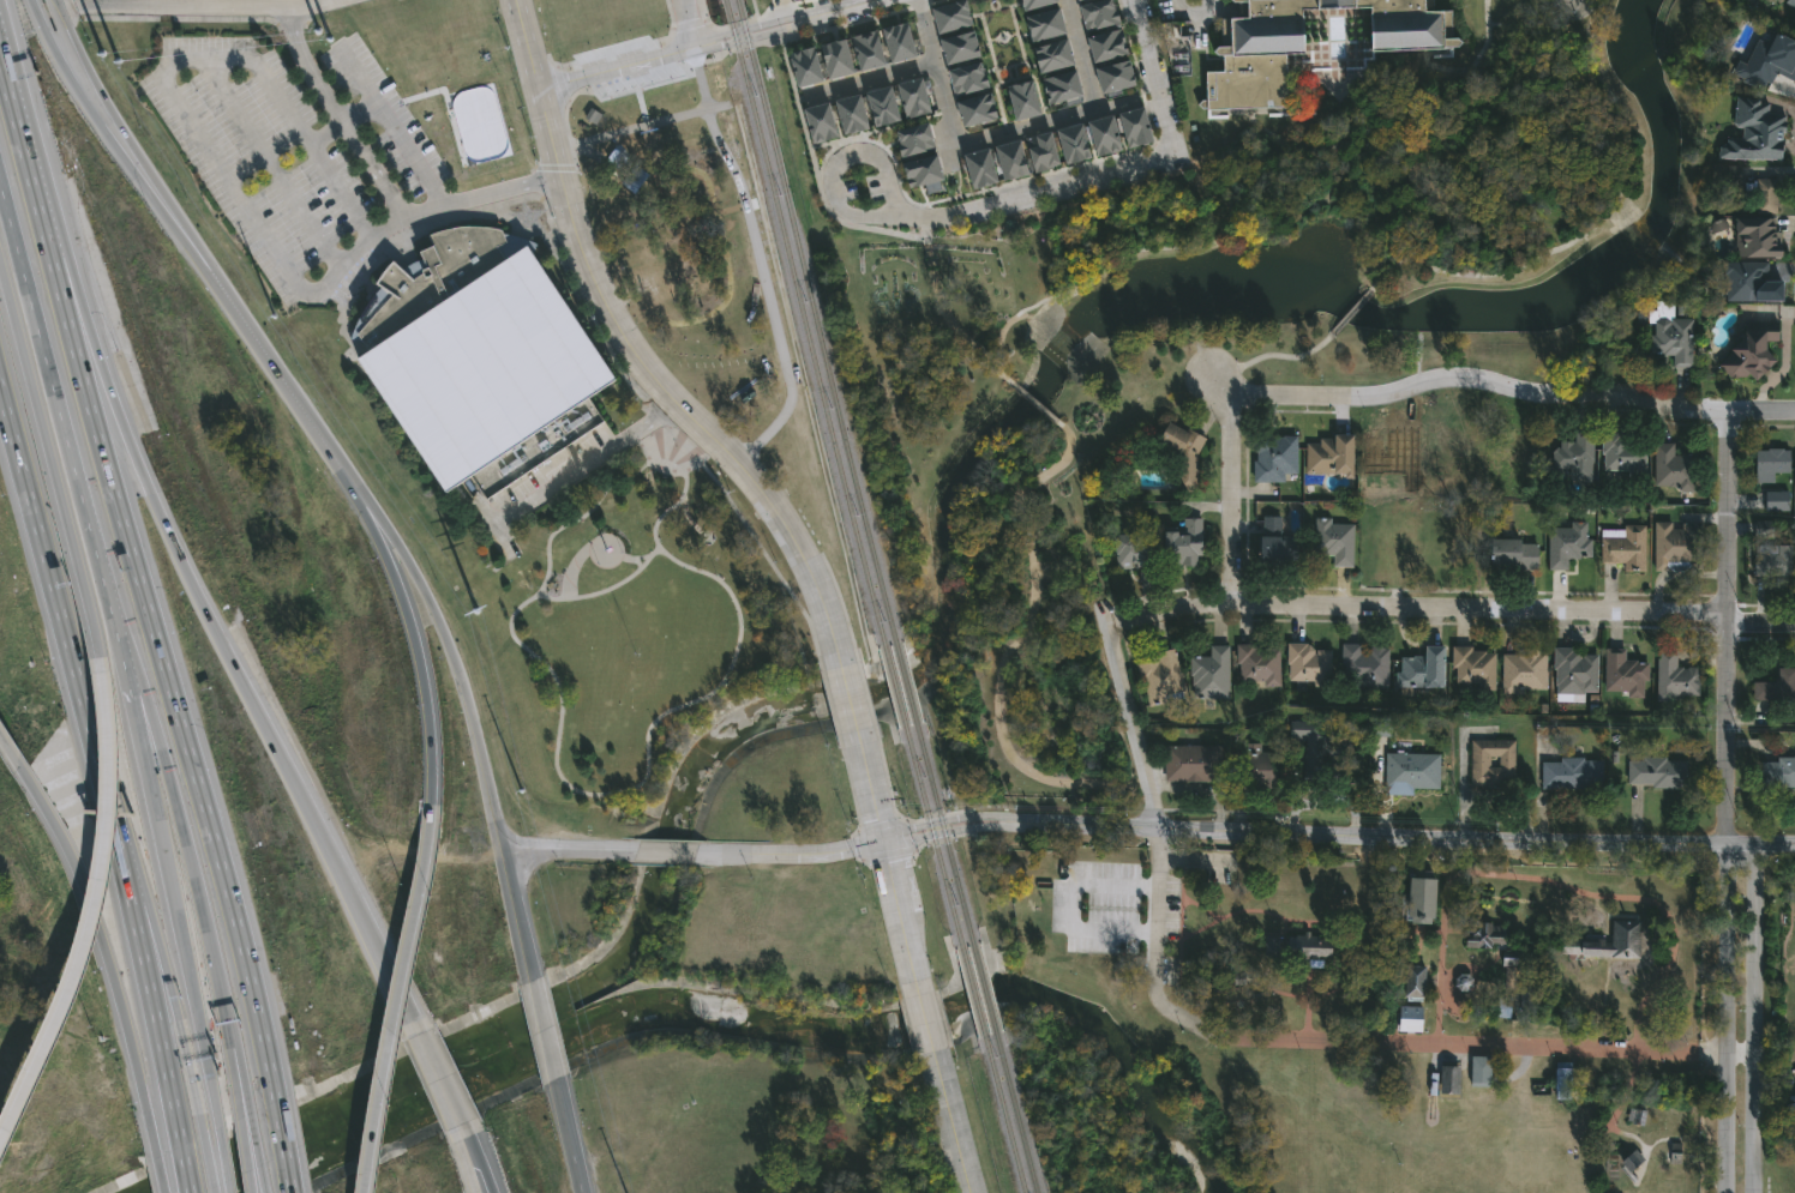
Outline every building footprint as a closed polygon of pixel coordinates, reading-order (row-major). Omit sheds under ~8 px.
[(931,5),(951,0),(967,0),(973,23),(938,31),(931,5)] [(1023,12),(1020,0),(1057,0),(1057,2),(1023,12)] [(1080,5),(1097,0),(1115,0),(1121,22),(1087,31),(1080,5)] [(1238,19),(1238,0),(1431,0),(1431,11),(1440,11),(1448,11),(1449,40),(1458,40),(1458,50),(1374,53),(1368,53),(1367,8),(1301,10),(1302,53),(1284,53),(1285,71),(1285,109),(1207,110),(1206,73),(1221,73),(1220,54),(1224,54),(1223,48),(1223,19),(1238,19)] [(1779,11),(1788,0),(1794,0),(1794,23),(1779,11)] [(1025,14),(1059,6),(1067,32),(1032,41),(1025,14)] [(881,28),(907,20),(917,58),(890,65),(881,28)] [(1087,35),(1122,25),(1129,53),(1094,61),(1087,35)] [(1791,66),(1794,68),(1794,71),(1794,74),(1773,65),(1765,83),(1731,67),(1737,54),(1746,59),(1757,35),(1763,37),(1767,26),(1794,39),(1794,58),(1791,66)] [(939,37),(974,29),(980,55),(947,64),(939,37)] [(851,36),(876,30),(886,67),(860,74),(851,36)] [(818,43),(844,36),(854,74),(828,80),(818,43)] [(1032,46),(1067,37),(1073,64),(1039,72),(1032,46)] [(788,50),(814,44),(823,82),(798,89),(788,50)] [(1095,66),(1130,58),(1136,84),(1103,92),(1095,66)] [(948,68),(983,59),(989,86),(955,95),(948,68)] [(1041,77),(1075,68),(1082,95),(1047,104),(1041,77)] [(895,85),(921,78),(930,113),(905,119),(895,85)] [(1007,85),(1032,78),(1041,112),(1015,119),(1007,85)] [(865,92),(892,85),(900,119),(875,126),(865,92)] [(956,100),(991,90),(998,116),(963,126),(956,100)] [(834,101),(859,94),(869,128),(842,134),(834,101)] [(1779,163),(1719,157),(1721,138),(1731,139),(1735,98),(1767,101),(1766,113),(1784,114),(1779,163)] [(804,109),(829,102),(839,137),(812,143),(804,109)] [(1117,114),(1143,107),(1152,141),(1127,147),(1117,114)] [(577,119),(592,129),(600,119),(586,108),(577,119)] [(1087,121),(1113,115),(1122,149),(1095,156),(1087,121)] [(893,131),(927,121),(935,149),(900,157),(893,131)] [(1057,129),(1082,123),(1092,157),(1065,164),(1057,129)] [(1026,138),(1051,131),(1059,164),(1034,171),(1026,138)] [(993,146),(1020,139),(1028,173),(1003,180),(993,146)] [(962,155),(987,147),(997,181),(971,188),(962,155)] [(903,161),(937,152),(944,179),(909,188),(903,161)] [(617,175),(634,188),(648,170),(631,157),(617,175)] [(1776,211),(1755,211),(1755,180),(1776,180),(1776,211)] [(1735,258),(1735,219),(1778,219),(1778,258),(1735,258)] [(533,255),(536,245),(515,237),(504,236),(500,229),(479,227),(463,227),(443,229),(430,234),(434,246),(420,253),(422,259),(406,267),(402,271),(392,261),(377,283),(383,288),(372,300),(359,318),(350,339),(362,343),(368,351),(358,358),(448,492),(472,476),(487,499),(604,421),(588,397),(616,379),(533,255)] [(1787,263),(1785,300),(1725,299),(1727,261),(1787,263)] [(1670,302),(1670,319),(1691,319),(1691,367),(1671,367),(1670,355),(1657,355),(1656,303),(1670,302)] [(1742,321),(1776,320),(1777,343),(1770,343),(1771,374),(1724,376),(1723,348),(1743,348),(1742,321)] [(1202,434),(1191,492),(1170,488),(1177,452),(1159,448),(1163,426),(1202,434)] [(1623,434),(1623,440),(1644,440),(1644,472),(1601,472),(1601,434),(1623,434)] [(1590,482),(1567,481),(1568,470),(1553,470),(1553,442),(1573,444),(1573,435),(1591,435),(1590,482)] [(1295,436),(1295,482),(1251,482),(1251,436),(1295,436)] [(1303,436),(1351,436),(1351,474),(1303,474),(1303,436)] [(1673,456),(1694,456),(1693,490),(1652,490),(1653,444),(1673,445),(1673,456)] [(1788,472),(1773,472),(1773,483),(1753,483),(1753,451),(1788,451),(1788,472)] [(1787,493),(1787,511),(1763,511),(1763,493),(1787,493)] [(1259,565),(1259,517),(1283,517),(1283,565),(1259,565)] [(1160,530),(1181,530),(1181,519),(1200,519),(1200,567),(1160,567),(1160,530)] [(1313,558),(1313,522),(1351,522),(1351,567),(1331,567),(1331,558),(1313,558)] [(1652,524),(1698,524),(1698,564),(1664,564),(1664,570),(1652,570),(1652,524)] [(1547,525),(1587,526),(1587,559),(1566,559),(1566,571),(1545,571),(1547,525)] [(1644,526),(1644,572),(1621,572),(1621,565),(1598,565),(1598,526),(1644,526)] [(1112,536),(1146,534),(1148,566),(1116,568),(1112,536)] [(1412,568),(1455,568),(1455,535),(1412,535),(1412,568)] [(1536,541),(1536,570),(1488,570),(1488,541),(1536,541)] [(1790,577),(1752,577),(1752,544),(1790,544),(1790,577)] [(1236,645),(1279,645),(1279,686),(1236,686),(1236,645)] [(1362,645),(1386,645),(1386,688),(1340,688),(1340,645),(1362,645)] [(1226,646),(1226,699),(1189,699),(1189,658),(1208,658),(1208,646),(1226,646)] [(1328,646),(1328,683),(1286,683),(1286,646),(1328,646)] [(1442,688),(1397,688),(1397,658),(1423,658),(1423,646),(1442,646),(1442,688)] [(1477,685),(1451,683),(1451,649),(1493,649),(1493,691),(1477,689),(1477,685)] [(1645,662),(1645,695),(1603,695),(1603,649),(1623,649),(1623,662),(1645,662)] [(1543,651),(1543,691),(1500,691),(1500,651),(1543,651)] [(1553,651),(1595,651),(1595,693),(1553,693),(1553,651)] [(1675,651),(1675,668),(1698,668),(1698,700),(1655,700),(1655,651),(1675,651)] [(1143,701),(1137,658),(1175,653),(1181,695),(1143,701)] [(1794,700),(1751,700),(1751,681),(1775,681),(1775,668),(1794,668),(1794,700)] [(1296,748),(1307,748),(1305,737),(1346,734),(1350,782),(1299,785),(1296,748)] [(1513,740),(1513,784),(1467,784),(1467,740),(1513,740)] [(1164,746),(1220,746),(1220,782),(1164,782),(1164,746)] [(1281,753),(1281,789),(1243,789),(1243,746),(1257,746),(1257,753),(1281,753)] [(1383,751),(1418,751),(1418,775),(1383,775),(1383,751)] [(1759,758),(1794,758),(1794,787),(1759,787),(1759,758)] [(1539,759),(1599,759),(1599,789),(1539,789),(1539,759)] [(1685,759),(1685,788),(1625,788),(1625,759),(1685,759)] [(1434,922),(1430,922),(1430,926),(1411,924),(1411,921),(1407,920),(1410,879),(1413,879),(1415,870),(1431,872),(1431,880),(1436,880),(1434,922)] [(1638,922),(1638,953),(1609,953),(1609,922),(1638,922)] [(1464,948),(1464,936),(1470,936),(1470,932),(1477,932),(1478,923),(1490,924),(1490,928),(1505,928),(1503,946),(1489,945),(1489,951),(1472,950),(1472,948),(1464,948)] [(1285,959),(1285,936),(1331,936),(1331,959),(1285,959)] [(1262,956),(1262,938),(1275,938),(1275,956),(1262,956)] [(1406,966),(1415,968),(1424,968),(1422,1002),(1406,1001),(1406,998),(1404,998),(1406,966)] [(1460,975),(1454,980),(1454,987),(1458,993),(1465,994),(1471,989),(1472,982),(1467,976),(1460,975)] [(1397,1032),(1397,1006),(1421,1006),(1421,1032),(1397,1032)] [(1470,1089),(1471,1058),(1490,1059),(1490,1089),(1470,1089)] [(1556,1064),(1572,1064),(1571,1102),(1555,1102),(1556,1064)] [(1437,1097),(1439,1067),(1458,1068),(1457,1098),(1437,1097)] [(1641,1125),(1623,1122),(1625,1108),(1644,1111),(1641,1125)] [(1629,1174),(1620,1163),(1633,1151),(1643,1162),(1629,1174)]
